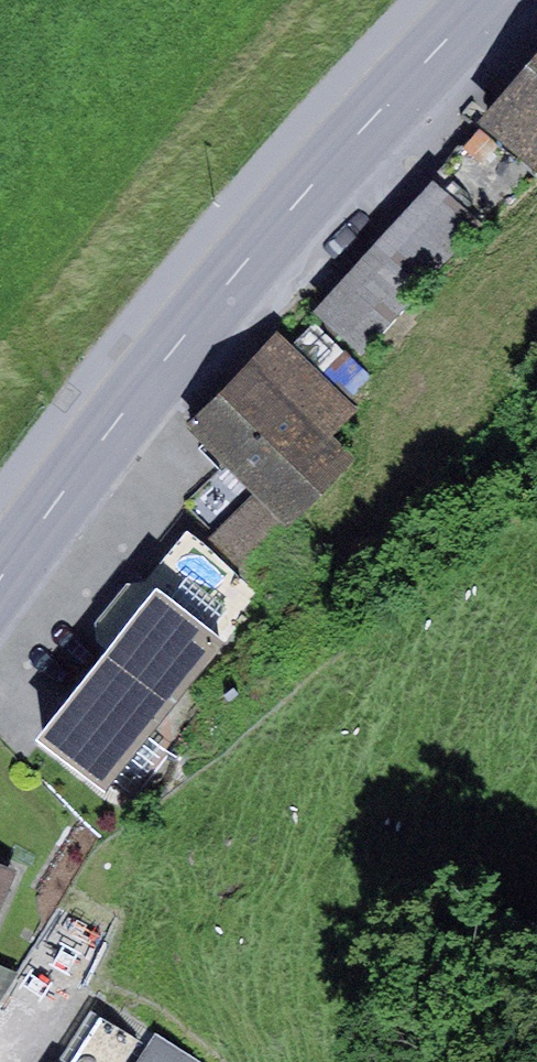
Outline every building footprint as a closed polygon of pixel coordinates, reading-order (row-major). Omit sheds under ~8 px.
[(478,119),(536,170),(536,50),(478,119)] [(479,126),(438,171),(489,218),(531,174),(479,126)] [(433,178),(313,311),(361,354),(481,221),(433,178)] [(356,410),(279,332),(189,422),(255,488),(205,538),(240,572),(354,457),(331,435),(356,410)] [(99,642),(107,647),(198,536),(187,527),(146,580),(129,581),(95,621),(99,642)] [(107,647),(38,733),(106,788),(258,593),(198,536),(107,647)] [(19,868),(0,860),(0,914),(19,868)] [(0,967),(0,999),(17,973),(0,967)] [(149,1046),(100,1015),(70,1061),(139,1061),(149,1046)] [(155,1035),(149,1046),(139,1061),(199,1061),(155,1035)]
